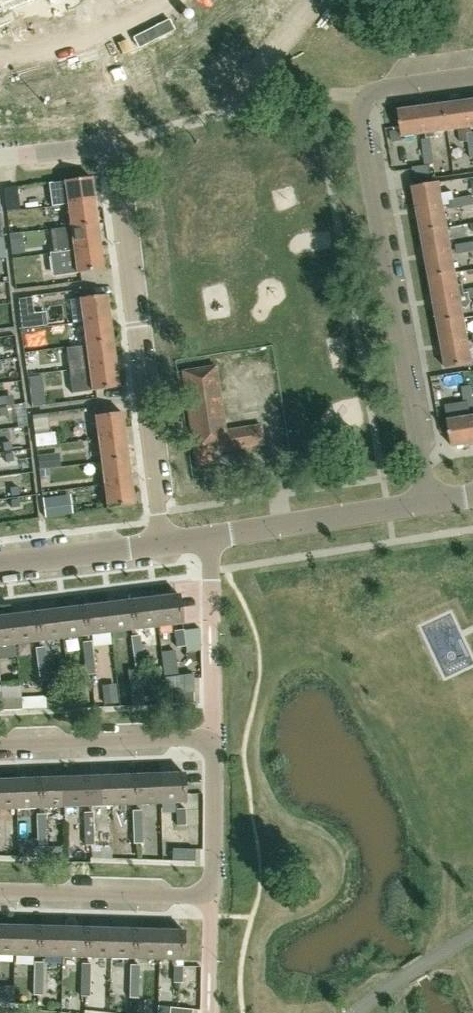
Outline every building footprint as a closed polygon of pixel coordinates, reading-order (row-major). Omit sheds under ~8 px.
[(32,2),(31,0),(0,0),(0,14),(32,2)] [(471,127),(467,100),(445,103),(448,130),(459,128),(461,142),(468,141),(466,133),(472,132),(471,127)] [(448,130),(445,103),(422,106),(425,133),(448,130)] [(425,133),(422,106),(399,109),(402,136),(425,133)] [(436,176),(430,138),(426,139),(429,163),(431,177),(436,176)] [(67,204),(94,200),(91,177),(48,183),(51,206),(67,204)] [(441,194),(439,181),(412,186),(417,209),(443,204),(448,203),(447,199),(454,198),(453,192),(441,194)] [(472,199),(472,198),(472,195),(454,198),(447,199),(448,203),(472,199)] [(448,203),(449,208),(472,204),(472,199),(448,203)] [(95,209),(94,200),(67,204),(70,227),(97,223),(95,209)] [(417,209),(421,232),(448,227),(443,204),(417,209)] [(100,246),(99,238),(97,223),(70,227),(54,229),(57,251),(100,246)] [(425,254),(452,250),(448,228),(448,227),(421,232),(425,254)] [(56,276),(80,273),(103,270),(101,254),(100,246),(57,251),(52,252),(56,276)] [(425,254),(429,277),(456,272),(452,250),(425,254)] [(456,272),(429,277),(433,300),(460,295),(464,294),(463,290),(462,285),(458,285),(456,272)] [(468,299),(466,299),(465,294),(464,294),(460,295),(433,300),(438,323),(464,318),(462,306),(465,305),(468,301),(468,299)] [(83,321),(110,317),(107,295),(80,298),(83,321)] [(83,321),(86,344),(113,340),(111,327),(110,317),(83,321)] [(442,345),(469,340),(464,318),(438,323),(442,345)] [(113,340),(86,344),(89,367),(116,363),(114,355),(113,340)] [(472,363),(469,340),(442,345),(446,368),(472,363)] [(36,351),(37,367),(60,366),(59,350),(36,351)] [(92,391),(119,387),(116,363),(89,367),(92,391)] [(182,371),(193,441),(196,463),(213,460),(212,452),(264,444),(261,424),(225,430),(216,366),(182,371)] [(28,377),(29,388),(42,386),(41,375),(28,377)] [(469,410),(466,386),(461,386),(465,411),(469,410)] [(452,446),(472,443),(472,432),(470,416),(469,410),(465,411),(461,411),(462,417),(448,419),(452,446)] [(125,435),(122,412),(95,416),(98,439),(125,435)] [(32,415),(35,434),(47,432),(45,413),(32,415)] [(98,439),(101,462),(128,459),(126,444),(125,435),(98,439)] [(39,456),(41,470),(59,468),(57,454),(39,456)] [(130,473),(128,459),(101,462),(104,485),(131,482),(130,473)] [(131,482),(104,485),(107,508),(134,504),(132,490),(131,482)] [(68,497),(43,501),(45,516),(71,512),(68,497)] [(155,597),(158,626),(182,623),(179,594),(155,597)] [(158,626),(155,597),(131,600),(134,629),(158,626)] [(134,629),(131,600),(107,603),(110,632),(134,629)] [(110,632),(107,603),(83,606),(86,635),(110,632)] [(86,635),(83,606),(59,609),(62,638),(86,635)] [(62,638),(59,609),(35,612),(39,641),(62,638)] [(39,641),(35,612),(11,615),(15,644),(39,641)] [(11,615),(0,616),(0,645),(15,644),(11,615)] [(177,647),(185,646),(183,629),(174,630),(177,647)] [(191,630),(191,651),(205,651),(205,630),(191,630)] [(135,635),(139,668),(144,667),(139,634),(135,635)] [(139,668),(135,635),(130,636),(135,669),(139,668)] [(91,674),(87,641),(83,642),(86,674),(91,674)] [(43,680),(39,647),(35,648),(39,680),(43,680)] [(39,647),(43,680),(48,679),(44,647),(39,647)] [(122,685),(108,685),(108,702),(123,702),(122,685)] [(171,704),(193,703),(193,691),(170,691),(171,704)] [(51,696),(26,697),(26,710),(51,709),(51,696)] [(52,697),(53,710),(71,709),(70,696),(52,697)] [(21,710),(22,699),(6,699),(6,710),(21,710)] [(184,773),(178,773),(160,774),(161,803),(185,802),(184,773)] [(161,803),(160,774),(135,775),(137,804),(161,803)] [(111,776),(112,805),(137,804),(135,775),(111,776)] [(112,805),(111,776),(87,777),(88,806),(112,805)] [(88,806),(87,777),(63,778),(64,807),(88,806)] [(40,808),(39,778),(15,779),(16,809),(40,808)] [(64,807),(63,778),(39,778),(40,808),(64,807)] [(15,779),(0,780),(0,809),(16,809),(15,779)] [(185,809),(179,809),(176,809),(177,825),(186,825),(185,809)] [(172,848),(171,860),(194,861),(195,849),(172,848)] [(14,955),(15,926),(0,925),(0,955),(14,955)] [(15,926),(14,955),(38,956),(39,926),(15,926)] [(38,956),(62,956),(63,927),(39,926),(38,956)] [(63,927),(62,956),(86,957),(87,928),(63,927)] [(86,957),(111,958),(111,928),(87,928),(86,957)] [(111,928),(111,958),(135,958),(135,929),(111,928)] [(135,958),(159,959),(160,930),(135,929),(135,958)] [(183,960),(184,931),(160,930),(159,959),(183,960)] [(174,982),(182,983),(183,966),(174,966),(174,982)]
